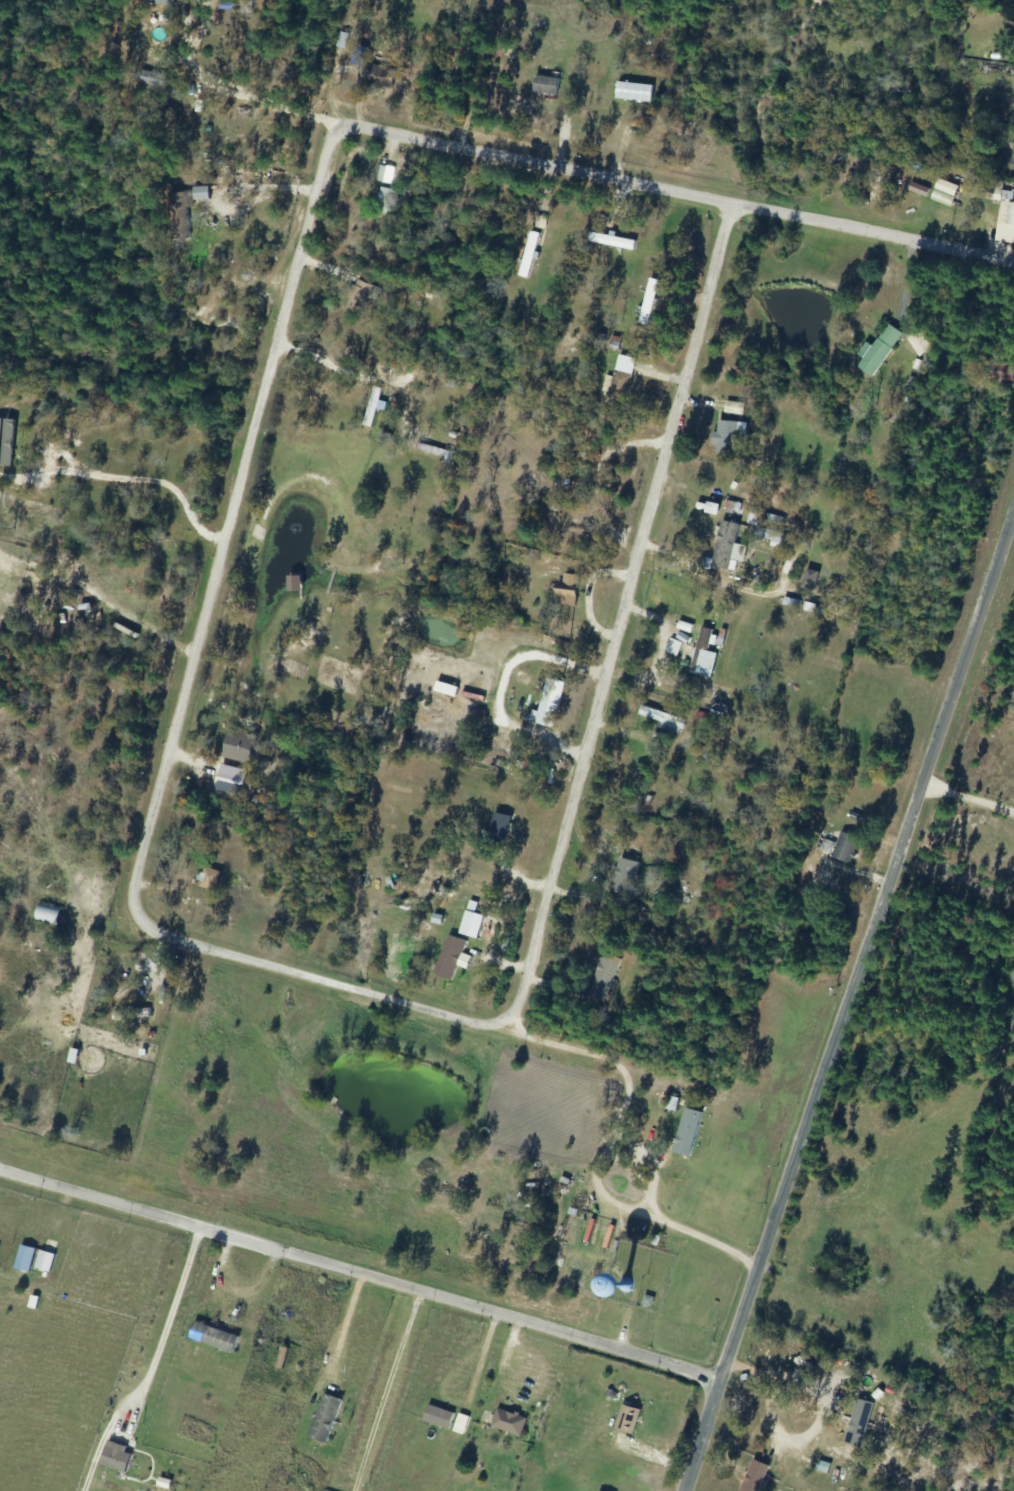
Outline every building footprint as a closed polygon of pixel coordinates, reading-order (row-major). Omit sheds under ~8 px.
[(396,68),(370,64),(366,85),(392,89),(396,68)] [(138,83),(150,83),(150,71),(138,71),(138,83)] [(556,95),(559,78),(534,75),(531,92),(556,95)] [(377,180),(390,183),(392,168),(380,166),(377,180)] [(959,186),(937,178),(929,200),(951,208),(959,186)] [(994,241),(1013,244),(1013,203),(1010,203),(1012,192),(998,190),(999,184),(987,182),(985,198),(999,200),(994,241)] [(373,212),(393,215),(397,190),(378,187),(373,212)] [(193,238),(190,192),(168,193),(171,240),(193,238)] [(545,218),(537,216),(534,226),(542,229),(545,218)] [(538,234),(528,231),(518,277),(528,279),(538,234)] [(587,242),(633,251),(635,241),(589,231),(587,242)] [(638,323),(649,325),(657,280),(646,278),(638,323)] [(372,284),(354,279),(346,307),(364,312),(372,284)] [(856,367),(870,377),(902,334),(888,324),(871,346),(866,342),(857,354),(862,359),(856,367)] [(919,356),(932,349),(920,330),(908,338),(919,356)] [(632,375),(614,369),(604,397),(622,403),(632,375)] [(361,424),(371,427),(382,389),(373,386),(361,424)] [(723,414),(742,414),(742,402),(723,402),(723,414)] [(737,422),(715,419),(711,452),(732,455),(737,422)] [(720,520),(711,567),(727,570),(729,559),(742,561),(744,546),(734,544),(738,524),(720,520)] [(556,595),(560,597),(559,605),(572,608),(579,576),(560,572),(556,595)] [(287,591),(301,591),(301,575),(287,575),(287,591)] [(691,670),(709,673),(712,653),(706,652),(710,628),(698,626),(691,670)] [(554,727),(561,681),(543,678),(536,724),(554,727)] [(683,722),(643,704),(638,715),(678,734),(683,722)] [(466,711),(466,732),(484,732),(484,711),(466,711)] [(661,798),(664,780),(656,778),(653,796),(661,798)] [(505,843),(510,816),(493,813),(488,840),(505,843)] [(835,845),(833,844),(828,855),(848,864),(859,840),(841,831),(835,845)] [(637,871),(624,865),(614,886),(627,893),(637,871)] [(214,891),(220,871),(200,866),(195,886),(214,891)] [(61,909),(38,902),(33,920),(56,926),(61,909)] [(465,941),(446,935),(433,974),(451,981),(465,941)] [(620,959),(604,952),(585,995),(601,1002),(620,959)] [(74,1064),(78,1051),(71,1048),(67,1062),(74,1064)] [(701,1112),(684,1108),(672,1152),(689,1157),(701,1112)] [(579,1224),(581,1211),(568,1209),(565,1222),(579,1224)] [(851,1272),(853,1256),(839,1254),(837,1270),(851,1272)] [(631,1273),(645,1272),(644,1256),(630,1257),(631,1273)] [(239,1336),(193,1322),(188,1339),(233,1353),(239,1336)] [(800,1355),(790,1355),(790,1394),(800,1394),(800,1355)] [(340,1399),(322,1393),(307,1439),(325,1444),(340,1399)] [(453,1413),(427,1405),(422,1421),(448,1430),(453,1413)] [(634,1434),(639,1409),(619,1405),(615,1431),(634,1434)] [(520,1437),(526,1418),(496,1408),(490,1427),(520,1437)] [(131,1454),(104,1447),(100,1466),(126,1473),(131,1454)]
